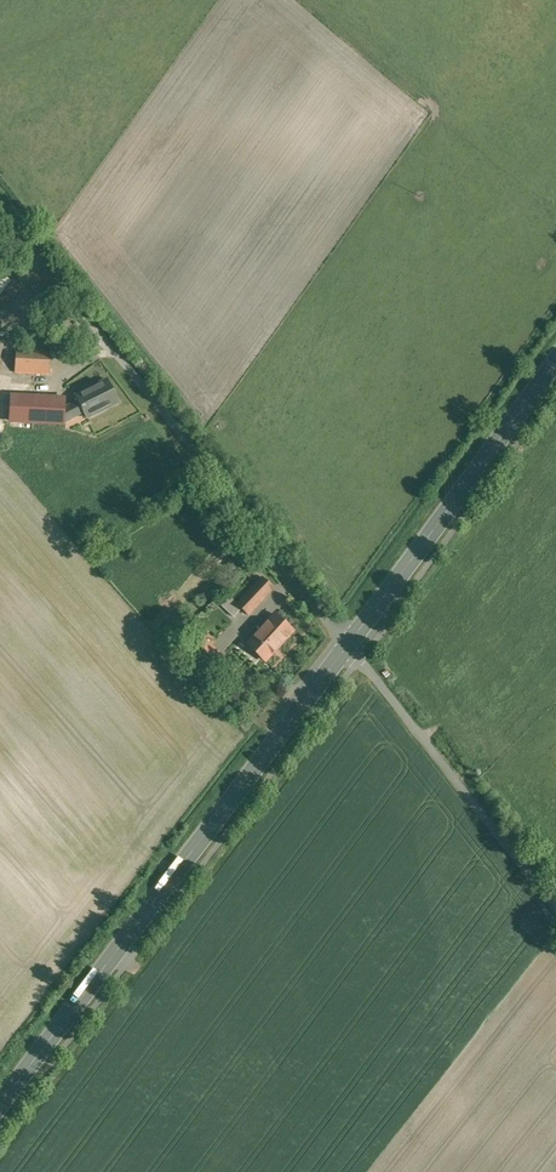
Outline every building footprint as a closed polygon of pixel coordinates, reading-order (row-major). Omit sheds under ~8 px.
[(14,342),(0,337),(0,392),(14,342)] [(20,349),(15,373),(53,375),(54,352),(20,349)] [(78,401),(64,408),(63,423),(84,412),(87,418),(118,402),(107,380),(76,396),(78,401)] [(64,398),(12,395),(11,421),(63,424),(63,423),(64,408),(64,398)] [(241,613),(250,617),(279,589),(266,574),(241,604),(233,593),(220,608),(233,620),(241,613)] [(248,644),(264,660),(293,631),(277,615),(248,644)] [(235,660),(209,637),(192,651),(219,674),(235,660)]
